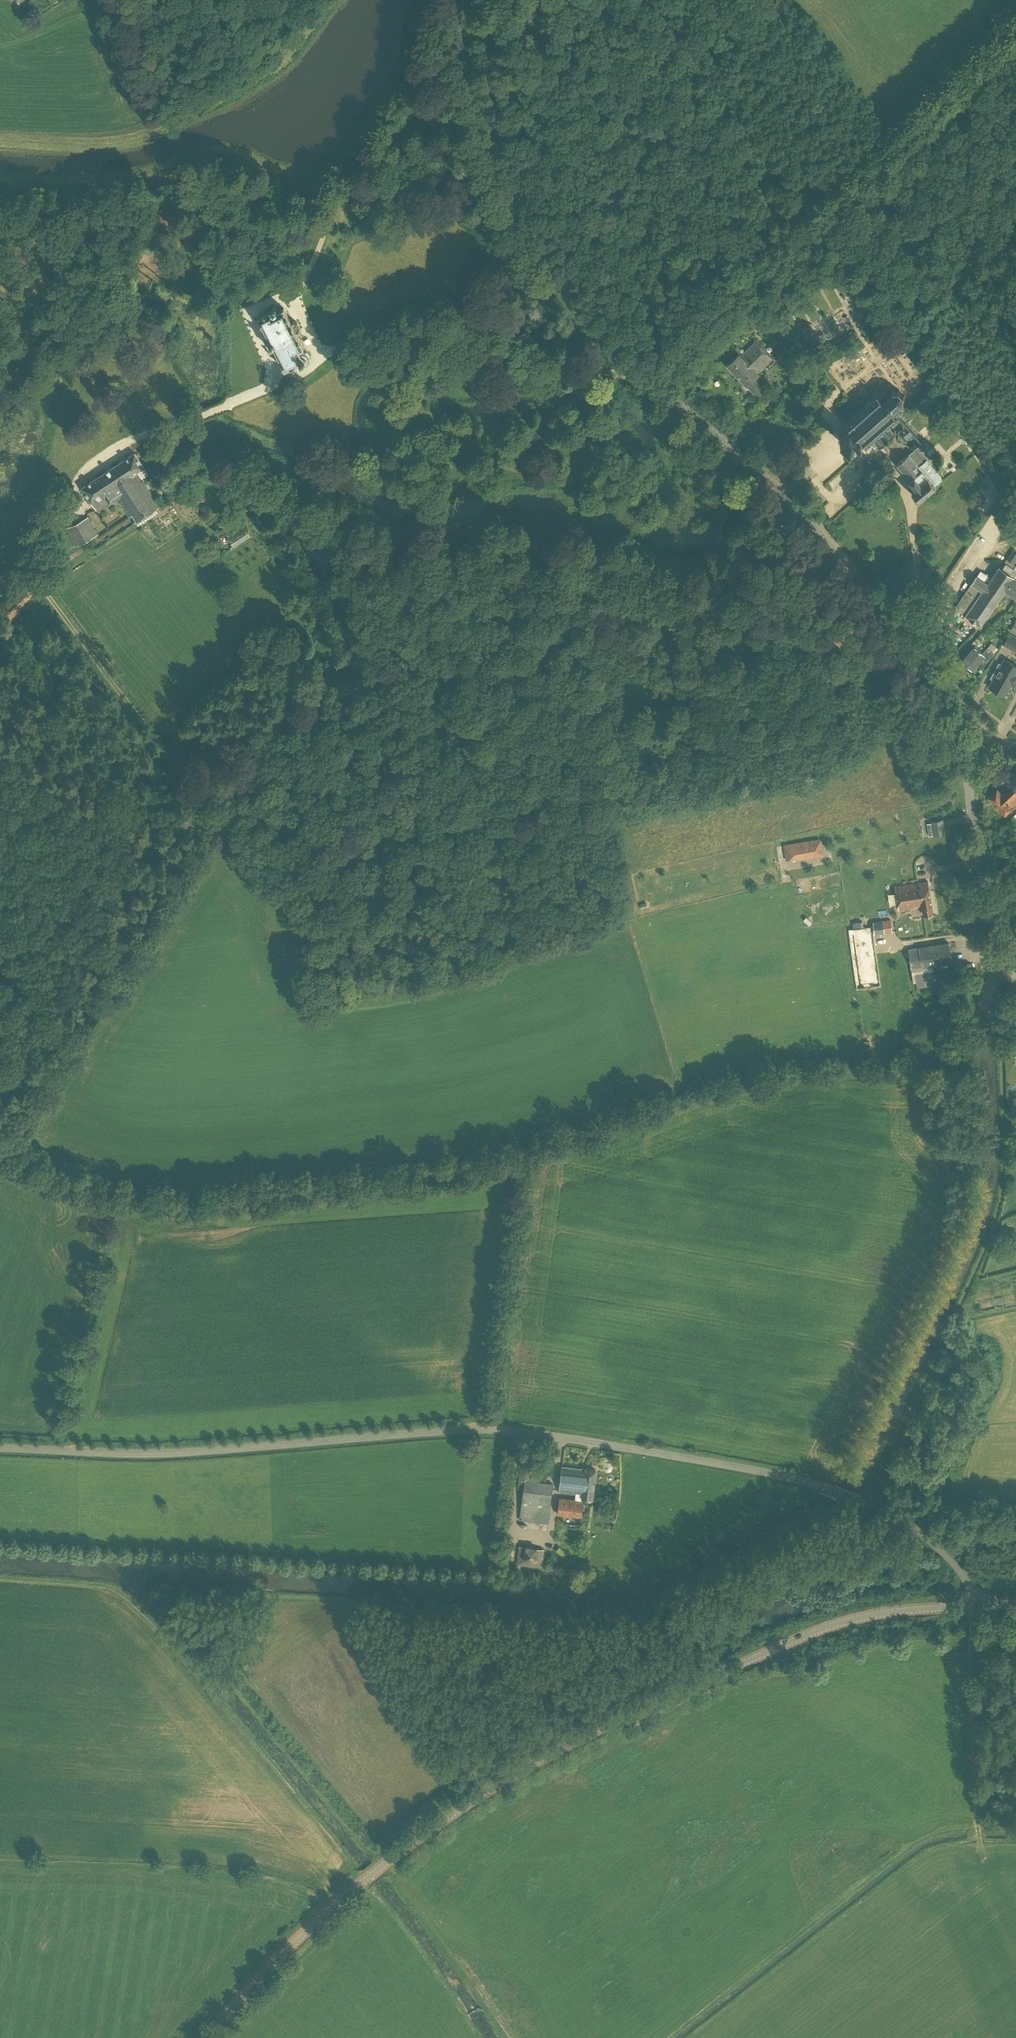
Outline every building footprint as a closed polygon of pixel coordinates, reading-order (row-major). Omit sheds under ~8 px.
[(777,302),(782,297),(778,293),(773,298),(777,302)] [(755,323),(764,316),(753,301),(744,308),(755,323)] [(277,311),(277,310),(276,308),(274,307),(272,308),(272,310),(259,317),(270,338),(266,340),(271,349),(275,348),(285,369),(297,363),(298,365),(303,367),(307,365),(310,361),(309,356),(307,353),(304,352),(301,353),(299,349),(304,347),(297,332),(299,331),(300,327),(297,322),(294,321),(292,322),(284,307),(277,311)] [(741,356),(756,373),(771,358),(756,342),(741,356)] [(901,354),(906,350),(900,342),(895,346),(901,354)] [(758,374),(756,373),(741,356),(739,355),(728,366),(746,386),(747,385),(758,396),(765,390),(754,378),(758,374)] [(913,437),(920,445),(923,441),(905,419),(908,420),(909,418),(909,416),(903,411),(903,409),(900,405),(902,403),(903,396),(899,392),(894,392),(880,402),(874,398),(844,423),(850,430),(839,439),(848,449),(859,441),(866,446),(874,440),(879,445),(895,431),(893,429),(899,424),(895,420),(896,419),(901,424),(904,427),(899,432),(898,434),(905,442),(908,442),(913,437)] [(927,445),(923,441),(920,445),(909,454),(896,465),(909,481),(915,489),(911,492),(919,500),(935,487),(934,486),(940,481),(924,462),(927,458),(920,450),(927,445)] [(129,502),(122,506),(130,517),(132,515),(137,521),(133,523),(134,524),(160,506),(137,472),(144,467),(134,453),(97,479),(106,492),(127,478),(132,485),(122,492),(129,502)] [(117,499),(122,506),(129,502),(122,492),(132,485),(127,478),(106,492),(97,479),(82,489),(97,511),(109,503),(110,504),(117,499)] [(75,546),(98,534),(88,516),(65,528),(75,546)] [(239,552),(243,559),(260,548),(256,542),(239,552)] [(1015,560),(1015,551),(1014,550),(1007,559),(1014,563),(1015,560)] [(1014,569),(1006,564),(1002,569),(999,567),(991,578),(980,570),(954,608),(965,615),(981,626),(1005,591),(1015,575),(1015,571),(1014,569)] [(1015,598),(1015,575),(1005,591),(1015,599),(1015,598)] [(1010,634),(1004,645),(1015,652),(1015,638),(1010,634)] [(983,653),(975,646),(962,661),(972,670),(982,658),(986,662),(994,653),(987,647),(983,653)] [(1005,660),(1000,669),(998,668),(994,675),(996,676),(989,687),(1004,696),(1010,685),(1015,687),(1015,686),(1015,666),(1005,660)] [(1012,808),(1015,804),(1015,786),(1008,778),(997,788),(997,789),(988,797),(1004,815),(1012,808)] [(174,802),(183,795),(176,786),(166,793),(174,802)] [(935,835),(945,834),(942,820),(932,822),(932,823),(927,824),(929,836),(935,835)] [(819,839),(785,845),(788,859),(789,860),(811,857),(810,851),(821,849),(819,839)] [(933,913),(928,881),(895,886),(899,910),(922,907),(924,915),(933,913)] [(890,919),(883,920),(885,933),(892,932),(890,919)] [(856,990),(881,986),(873,925),(848,929),(856,990)] [(922,968),(953,963),(949,942),(919,947),(908,949),(911,969),(922,967),(922,968)] [(917,988),(933,986),(932,980),(940,979),(939,970),(915,973),(917,988)] [(548,1524),(553,1483),(539,1481),(539,1479),(529,1478),(530,1468),(520,1466),(517,1488),(523,1489),(519,1520),(548,1524)] [(585,1469),(562,1466),(559,1492),(578,1494),(578,1500),(558,1498),(557,1513),(580,1516),(583,1498),(593,1499),(596,1469),(585,1468),(585,1469)] [(639,1547),(639,1548),(639,1549),(640,1550),(640,1551),(641,1551),(641,1552),(642,1553),(643,1553),(643,1554),(644,1554),(645,1554),(646,1554),(647,1554),(648,1554),(648,1553),(649,1553),(650,1552),(651,1551),(651,1550),(652,1549),(652,1548),(652,1547),(652,1546),(651,1546),(651,1545),(651,1544),(650,1544),(650,1543),(649,1543),(649,1542),(648,1542),(647,1542),(646,1542),(645,1542),(644,1542),(643,1542),(642,1542),(642,1543),(641,1543),(641,1544),(640,1544),(640,1545),(640,1546),(639,1546),(639,1547)] [(542,1567),(544,1549),(519,1546),(517,1564),(542,1567)]
